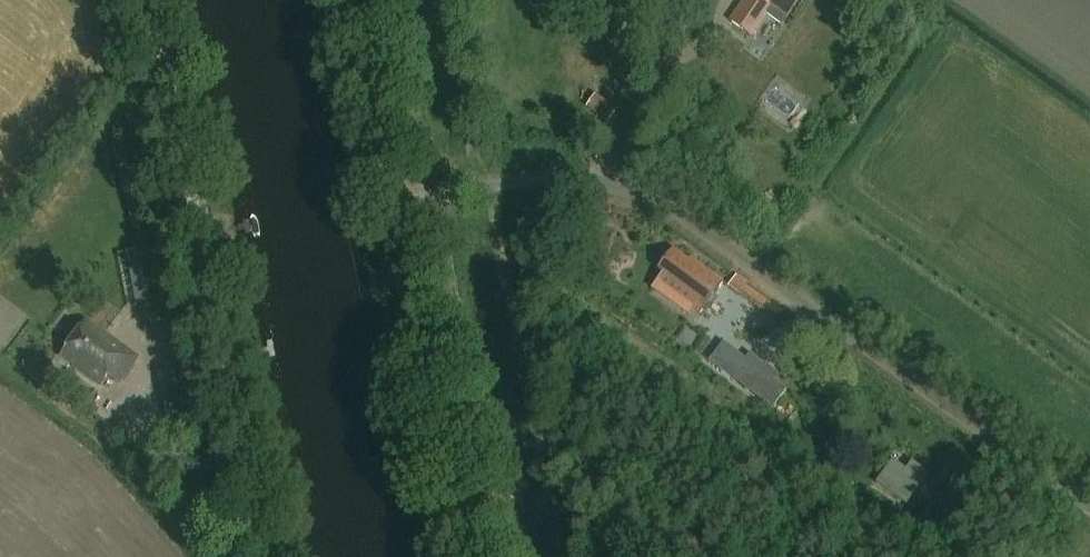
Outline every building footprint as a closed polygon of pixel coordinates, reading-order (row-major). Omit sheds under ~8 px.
[(729,22),(751,37),(767,15),(782,26),(800,0),(745,0),(729,22)] [(136,305),(157,301),(147,249),(125,253),(136,305)] [(701,313),(723,283),(690,259),(688,262),(673,250),(658,271),(663,274),(658,281),(701,313)] [(726,368),(752,332),(727,314),(701,350),(726,368)] [(140,358),(89,321),(62,359),(78,370),(77,371),(100,388),(107,377),(120,387),(140,358)] [(795,369),(752,338),(743,350),(786,382),(795,369)] [(892,461),(876,484),(906,505),(922,482),(892,461)]
